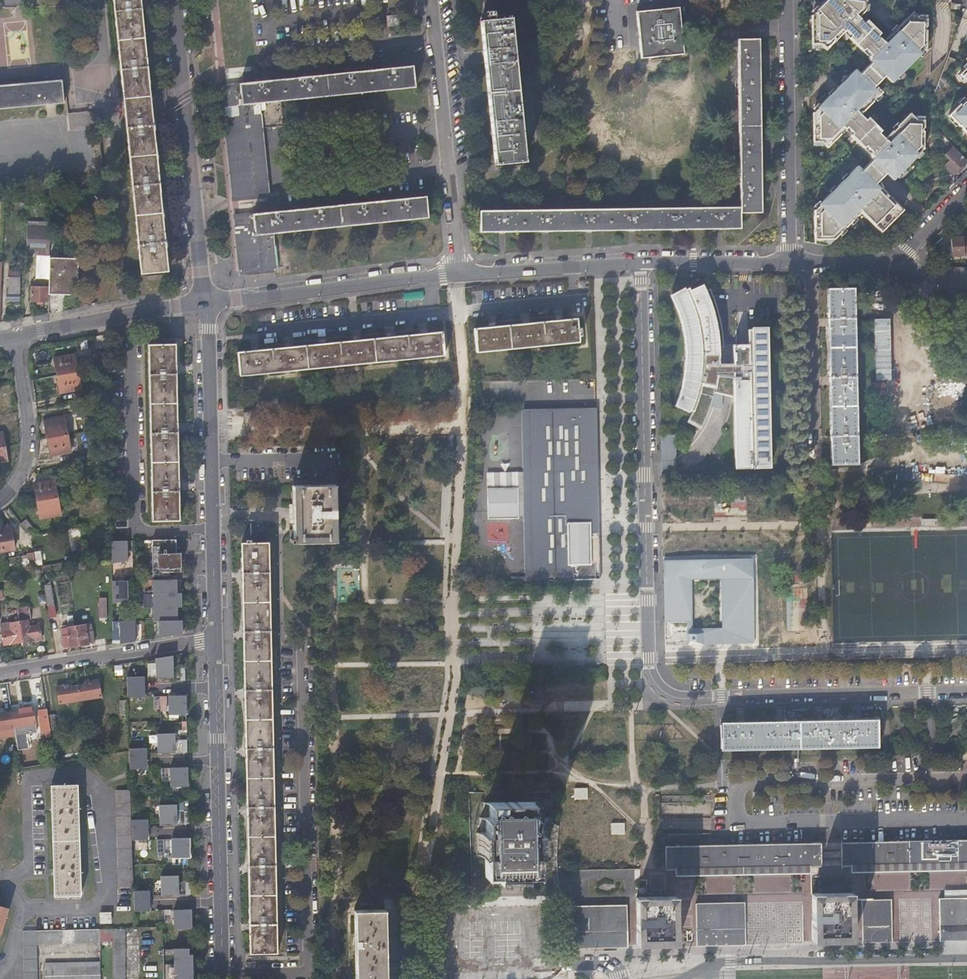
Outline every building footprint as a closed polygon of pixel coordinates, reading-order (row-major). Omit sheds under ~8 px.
[(141,273),(168,270),(159,177),(143,25),(141,0),(114,0),(141,273)] [(484,16),(510,14),(509,0),(482,0),(484,16)] [(739,15),(747,15),(746,0),(738,0),(739,15)] [(814,239),(823,238),(828,244),(841,231),(840,230),(845,226),(846,227),(852,220),(851,219),(856,214),(857,215),(861,211),(881,231),(888,224),(886,221),(893,214),(896,216),(903,209),(883,189),(881,182),(889,174),(893,179),(899,173),(898,172),(902,168),(903,169),(918,153),(917,152),(922,148),(923,148),(924,131),(921,129),(924,126),(924,119),(916,119),(913,115),(910,112),(897,125),(898,126),(893,131),(892,130),(885,138),(879,132),(882,130),(868,116),(866,118),(860,113),(873,100),(872,99),(877,95),(878,96),(882,91),(875,85),(885,75),(892,81),(899,74),(898,73),(902,69),(903,70),(921,52),(920,51),(925,47),(926,47),(926,29),(924,27),(926,25),(927,17),(919,17),(915,13),(913,11),(896,28),(892,33),(891,32),(883,40),(878,35),(881,32),(867,18),(864,21),(859,16),(865,9),(865,7),(864,7),(865,1),(866,1),(866,0),(825,0),(811,14),(812,43),(820,43),(824,47),(826,49),(845,29),(851,35),(849,37),(862,50),(864,48),(870,54),(868,56),(869,59),(871,61),(859,73),(855,69),(848,75),(849,76),(845,81),(844,80),(836,88),(837,89),(832,93),(831,92),(817,106),(818,107),(814,112),(813,112),(813,141),(821,141),(825,144),(827,146),(847,127),(852,132),(850,134),(864,148),(866,146),(871,151),(869,153),(871,156),(873,158),(860,171),(856,166),(850,173),(851,174),(834,191),(833,190),(819,204),(820,205),(815,209),(814,209),(814,239)] [(678,7),(636,10),(641,57),(683,53),(678,7)] [(397,15),(387,16),(387,25),(398,24),(397,15)] [(481,20),(495,162),(524,160),(510,18),(481,20)] [(479,210),(479,231),(740,228),(739,212),(761,212),(759,38),(738,38),(740,206),(479,210)] [(412,65),(240,82),(227,84),(234,156),(238,198),(267,195),(260,126),(284,124),(281,100),(414,87),(412,65)] [(239,72),(226,73),(227,84),(240,82),(239,72)] [(63,103),(62,81),(0,86),(0,108),(63,103)] [(951,111),(966,127),(966,95),(951,111)] [(966,135),(966,132),(958,123),(949,132),(959,142),(955,147),(966,159),(966,158),(966,136),(966,135)] [(943,166),(947,189),(953,182),(952,174),(966,160),(953,146),(945,154),(950,159),(943,166)] [(240,214),(245,268),(274,265),(271,232),(428,217),(425,196),(240,214)] [(27,219),(26,248),(32,248),(38,249),(38,254),(49,255),(49,220),(27,219)] [(951,237),(952,256),(954,255),(965,255),(964,254),(966,253),(966,237),(963,237),(963,236),(951,237)] [(48,289),(64,290),(65,257),(49,257),(48,277),(48,289)] [(64,290),(77,290),(78,257),(65,257),(64,290)] [(6,300),(13,300),(18,300),(19,300),(19,277),(10,277),(10,292),(6,292),(6,300)] [(31,300),(48,300),(48,289),(48,277),(37,277),(34,279),(34,286),(31,286),(31,300)] [(770,464),(768,361),(764,361),(763,327),(747,327),(748,344),(732,345),(733,362),(719,362),(719,352),(718,341),(717,330),(715,320),(713,310),(709,299),(705,289),(702,283),(689,288),(688,286),(671,295),(675,303),(678,311),(681,319),(683,327),(684,335),(685,344),(685,352),(685,361),(684,370),(688,370),(687,378),(685,387),(682,395),(679,404),(693,409),(688,418),(702,425),(706,415),(710,405),(712,398),(721,401),(723,395),(734,395),(735,464),(770,464)] [(853,286),(827,286),(830,462),(857,462),(853,286)] [(576,317),(467,327),(469,351),(578,340),(578,335),(581,335),(580,327),(577,327),(576,317)] [(448,329),(237,350),(239,374),(450,353),(448,329)] [(176,343),(148,343),(152,520),(179,520),(176,343)] [(105,350),(97,351),(100,365),(107,364),(105,350)] [(54,356),(57,374),(77,370),(74,353),(54,356)] [(77,370),(57,374),(60,391),(80,387),(77,370)] [(90,391),(92,399),(106,396),(108,396),(106,388),(90,391)] [(106,396),(92,399),(93,405),(107,402),(106,396)] [(712,398),(710,405),(720,408),(721,401),(712,398)] [(600,574),(595,403),(527,405),(529,498),(519,498),(518,483),(487,484),(488,515),(519,514),(519,511),(529,511),(531,576),(600,574)] [(486,469),(487,484),(518,483),(519,498),(529,498),(527,405),(520,405),(522,468),(486,469)] [(253,411),(243,412),(243,422),(254,421),(253,411)] [(47,437),(67,433),(64,416),(44,420),(47,437)] [(70,451),(67,433),(47,437),(50,454),(70,451)] [(663,435),(664,459),(674,453),(674,434),(663,435)] [(107,449),(93,452),(94,459),(108,456),(107,449)] [(37,500),(57,497),(54,479),(34,482),(37,500)] [(66,487),(62,488),(63,495),(79,492),(77,479),(65,481),(66,487)] [(335,540),(334,483),(292,484),(292,529),(289,529),(289,540),(292,540),(292,541),(335,540)] [(713,516),(745,517),(746,497),(713,496),(713,516)] [(60,513),(57,497),(37,500),(40,517),(60,513)] [(519,511),(519,514),(523,514),(525,576),(531,576),(529,511),(519,511)] [(20,522),(28,533),(33,529),(25,518),(20,522)] [(267,522),(240,523),(240,535),(267,534),(267,522)] [(3,550),(14,548),(11,525),(0,526),(0,533),(3,550)] [(245,541),(240,541),(245,722),(250,953),(277,952),(271,692),(267,541),(250,541),(250,538),(245,538),(245,541)] [(176,554),(176,539),(151,540),(152,569),(156,568),(156,554),(176,554)] [(130,540),(112,541),(112,563),(130,560),(130,540)] [(33,551),(27,552),(29,567),(35,566),(33,551)] [(176,554),(156,554),(156,568),(169,570),(181,568),(181,554),(176,554)] [(752,560),(663,562),(665,622),(692,622),(691,581),(721,580),(722,629),(687,630),(687,645),(754,644),(752,560)] [(151,581),(151,594),(177,593),(177,580),(151,581)] [(130,581),(112,581),(113,603),(130,601),(130,581)] [(43,585),(46,605),(53,604),(49,584),(43,585)] [(805,620),(804,620),(808,592),(791,590),(787,620),(793,621),(792,630),(803,632),(805,620)] [(151,594),(152,608),(177,607),(182,607),(182,593),(177,593),(151,594)] [(105,597),(97,597),(98,617),(106,616),(105,597)] [(152,608),(152,622),(156,622),(178,621),(177,607),(152,608)] [(19,620),(22,641),(35,639),(35,638),(41,637),(39,624),(29,626),(28,619),(19,620)] [(10,643),(22,641),(19,620),(0,623),(3,643),(10,642),(10,643)] [(137,621),(120,621),(121,644),(137,642),(137,621)] [(178,621),(156,622),(157,638),(183,634),(182,621),(178,621)] [(76,626),(79,644),(93,642),(91,623),(76,626)] [(64,647),(79,644),(76,626),(61,628),(64,647)] [(172,657),(154,660),(155,680),(173,679),(172,657)] [(143,675),(127,676),(128,698),(144,697),(143,675)] [(85,684),(77,685),(80,699),(100,696),(98,679),(84,681),(85,684)] [(80,699),(77,685),(70,686),(69,684),(56,686),(59,702),(80,699)] [(168,695),(168,715),(187,714),(186,695),(168,695)] [(18,711),(11,712),(14,726),(34,723),(32,707),(18,709),(18,711)] [(11,712),(4,713),(4,711),(0,712),(0,728),(14,726),(11,712)] [(54,714),(47,715),(49,729),(56,728),(54,714)] [(49,729),(47,715),(40,717),(43,736),(50,735),(49,729)] [(878,723),(718,724),(719,754),(878,751),(878,723)] [(176,733),(157,734),(158,753),(177,752),(176,733)] [(129,749),(130,769),(147,768),(147,748),(129,749)] [(170,768),(171,787),(188,786),(188,767),(170,768)] [(51,785),(55,894),(81,893),(77,783),(51,785)] [(588,787),(573,787),(573,799),(588,799),(588,787)] [(133,886),(129,788),(115,788),(119,887),(133,886)] [(486,831),(476,831),(477,853),(485,853),(485,873),(498,873),(499,882),(527,881),(527,872),(538,872),(538,853),(546,853),(546,830),(536,830),(535,815),(532,815),(532,800),(490,801),(490,816),(486,816),(486,831)] [(177,804),(159,805),(160,823),(178,823),(177,804)] [(132,819),(133,840),(148,840),(148,819),(132,819)] [(611,834),(625,834),(624,822),(610,823),(611,834)] [(172,839),(172,858),(191,857),(190,838),(172,839)] [(162,839),(161,854),(170,855),(171,840),(162,839)] [(852,864),(966,862),(966,840),(841,842),(841,864),(852,864)] [(821,843),(673,845),(666,845),(666,867),(676,867),(811,865),(821,865),(821,843)] [(852,864),(852,869),(852,873),(966,870),(966,862),(852,864)] [(772,875),(812,874),(811,870),(811,865),(676,867),(676,873),(676,877),(695,877),(772,875)] [(179,875),(161,876),(162,895),(180,894),(179,875)] [(134,890),(134,911),(151,911),(150,890),(134,890)] [(852,891),(812,892),(813,940),(853,939),(852,891)] [(678,943),(676,895),(636,896),(638,943),(678,943)] [(938,898),(939,941),(966,940),(966,897),(938,898)] [(892,899),(861,899),(862,942),(893,941),(892,899)] [(744,902),(696,903),(697,945),(745,944),(744,902)] [(570,948),(629,947),(627,903),(568,905),(570,948)] [(174,910),(174,929),(192,928),(191,909),(174,910)] [(354,910),(356,978),(386,978),(384,909),(354,910)] [(110,912),(100,912),(100,922),(111,922),(110,912)] [(99,942),(98,928),(36,930),(36,943),(99,942)] [(122,928),(110,928),(111,978),(124,978),(122,928)] [(36,930),(22,930),(23,978),(37,978),(36,943),(36,930)] [(175,947),(175,978),(195,978),(194,953),(191,953),(191,947),(175,947)] [(99,961),(44,962),(44,975),(51,975),(51,978),(99,978),(99,961)]
